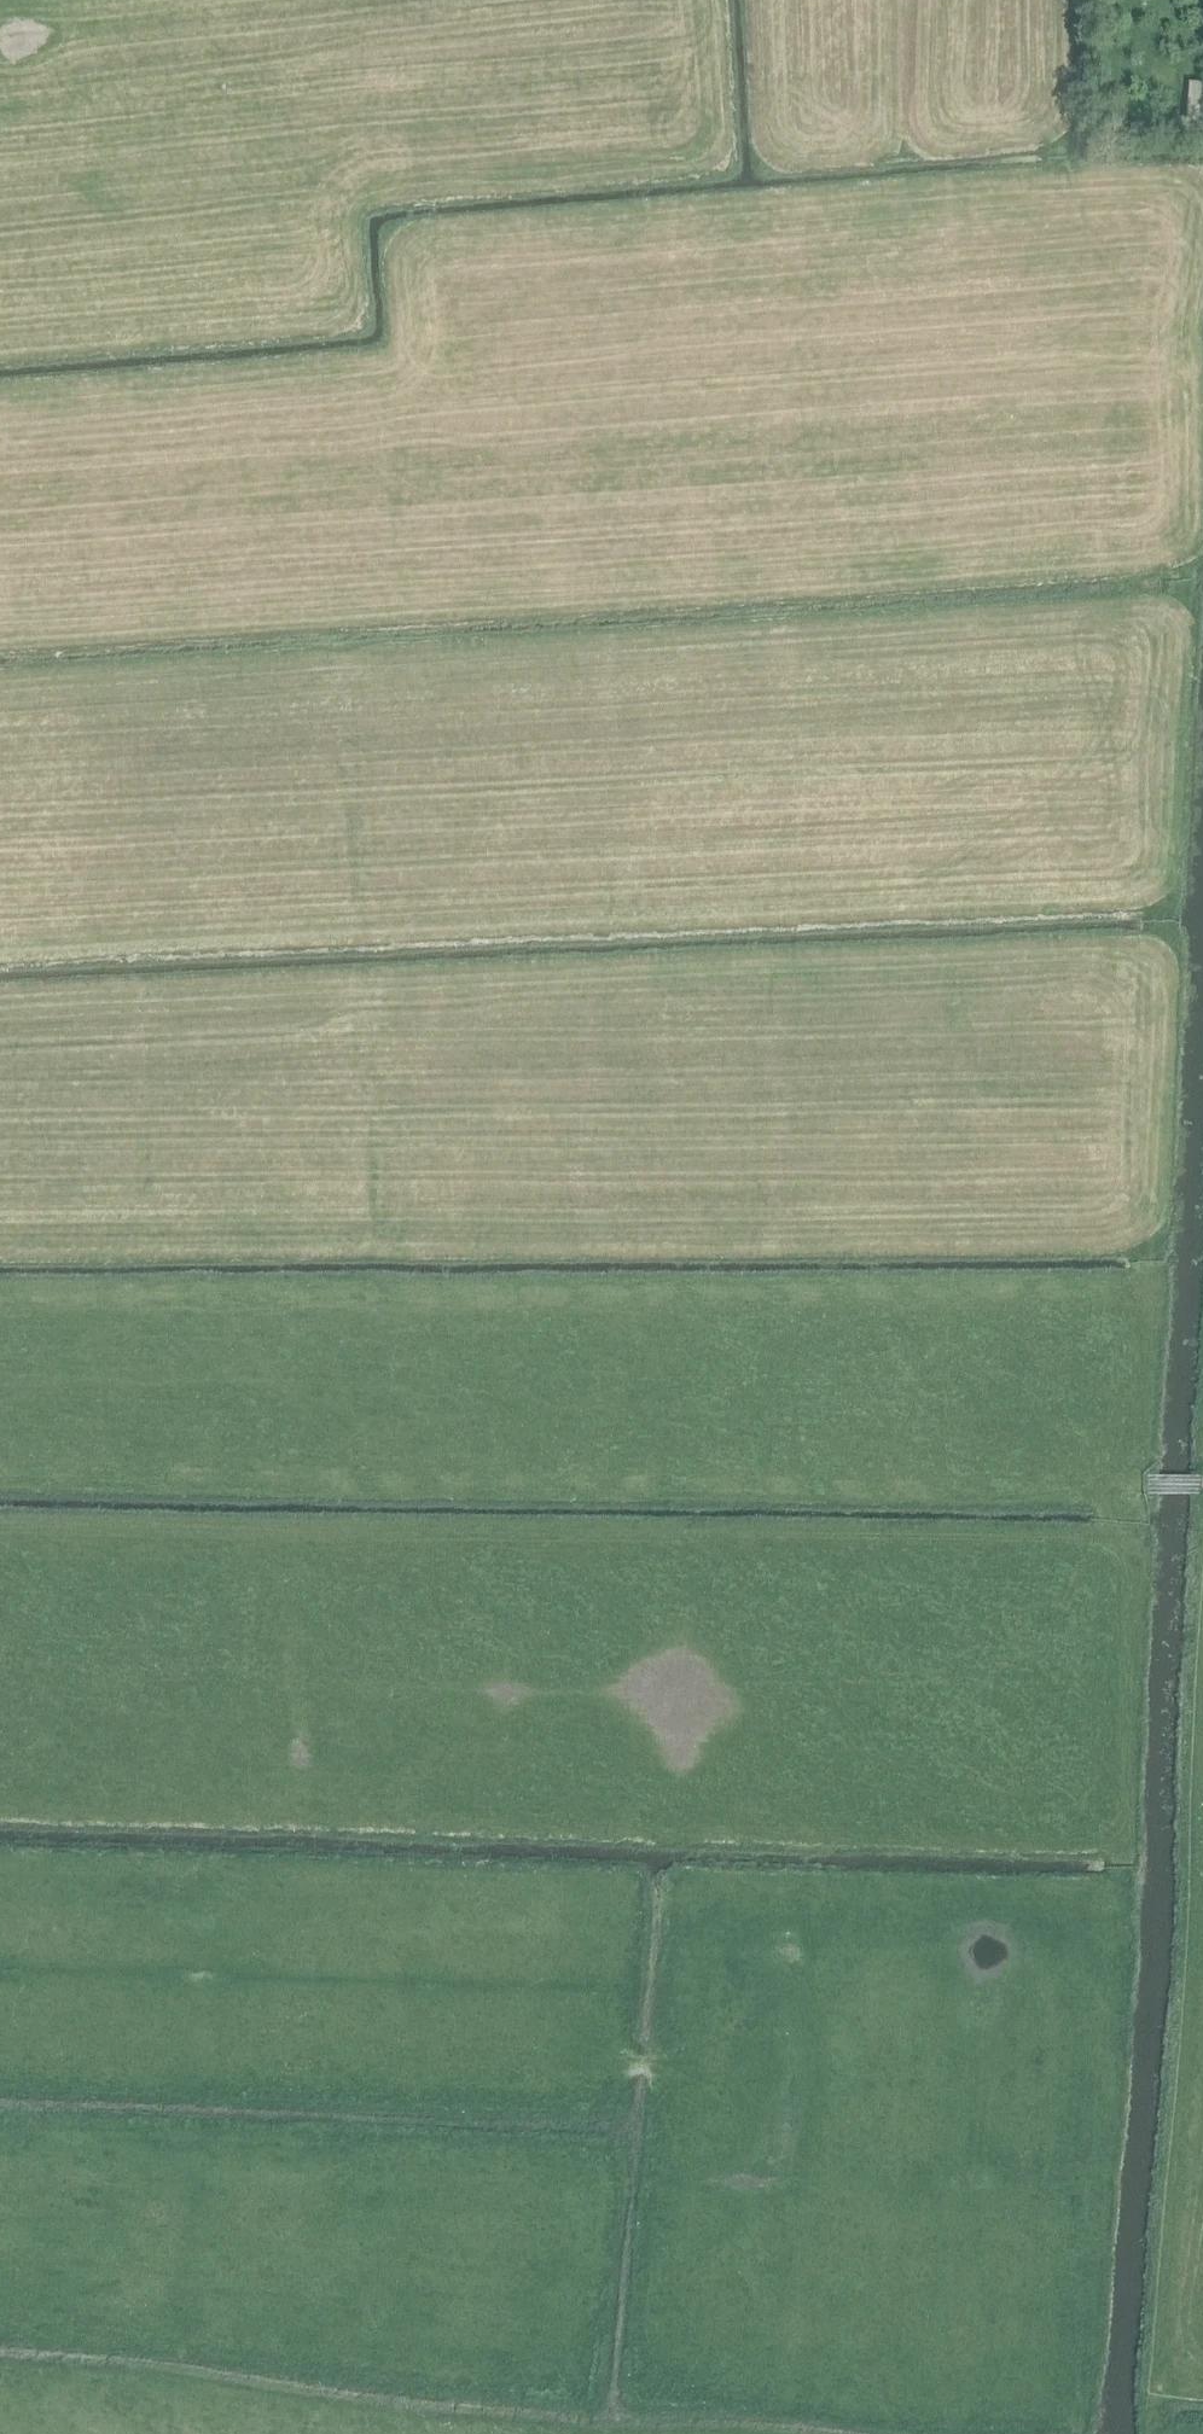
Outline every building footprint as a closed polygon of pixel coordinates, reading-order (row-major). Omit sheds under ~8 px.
[(1115,0),(1099,0),(1099,11),(1115,11),(1115,0)] [(1189,81),(1188,114),(1202,114),(1202,82),(1189,81)]
